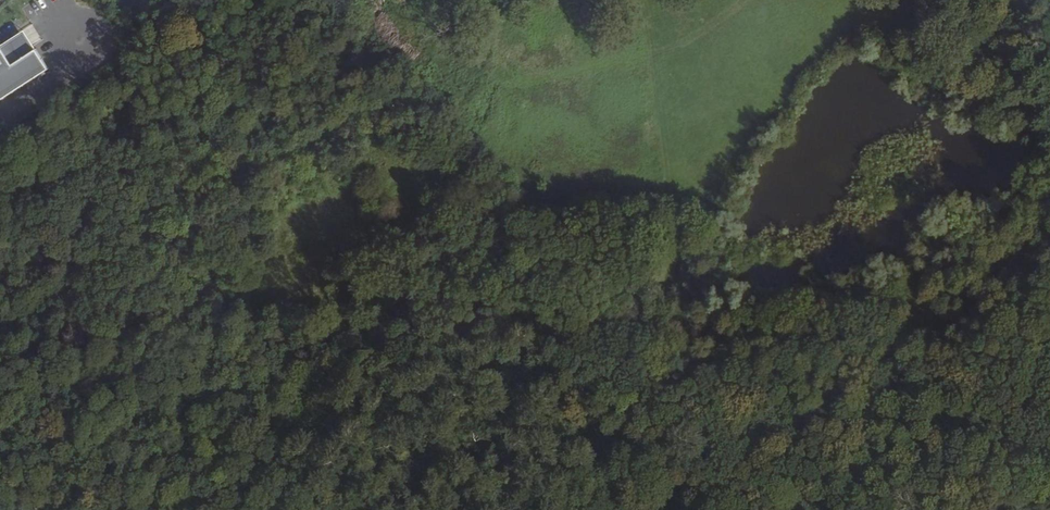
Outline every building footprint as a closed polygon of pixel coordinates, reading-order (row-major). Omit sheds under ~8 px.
[(43,65),(34,47),(27,48),(19,29),(0,41),(0,93),(43,65)] [(992,133),(990,122),(973,126),(975,137),(992,133)]
